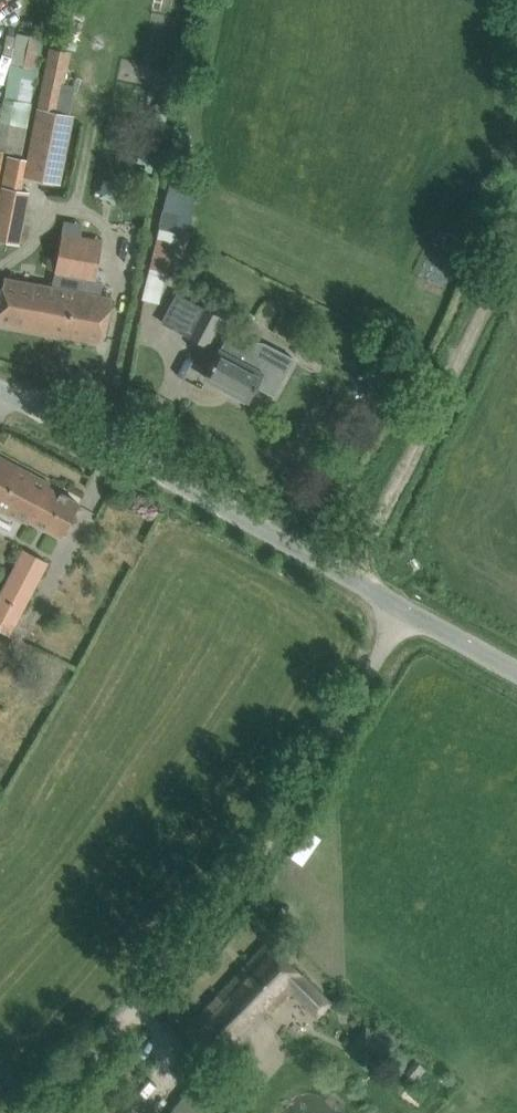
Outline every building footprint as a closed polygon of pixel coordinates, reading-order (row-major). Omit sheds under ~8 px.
[(0,118),(0,148),(23,153),(33,101),(31,101),(35,79),(37,80),(45,35),(30,32),(29,35),(17,32),(0,118)] [(37,106),(23,175),(60,182),(74,114),(37,106)] [(0,205),(0,241),(19,244),(30,192),(4,187),(0,205)] [(175,232),(159,229),(143,298),(159,302),(175,232)] [(59,231),(52,273),(89,280),(96,238),(59,231)] [(106,319),(110,298),(3,279),(0,296),(0,323),(102,341),(106,319)] [(221,318),(217,315),(204,308),(189,336),(207,345),(221,318)] [(274,395),(291,362),(294,358),(261,341),(256,341),(251,343),(248,345),(245,350),(225,339),(219,350),(205,376),(234,391),(232,395),(244,402),(246,398),(248,399),(256,385),(274,395)] [(62,535),(79,503),(47,486),(49,483),(0,456),(0,507),(33,524),(35,521),(62,535)] [(0,595),(0,629),(9,634),(47,563),(24,550),(0,595)] [(268,940),(183,1031),(199,1047),(219,1067),(293,990),(321,1017),(327,1011),(324,1008),(330,1001),(284,955),(268,940)] [(366,1022),(349,1042),(376,1065),(393,1046),(366,1022)] [(170,1112),(217,1112),(226,1102),(197,1079),(170,1112)]
